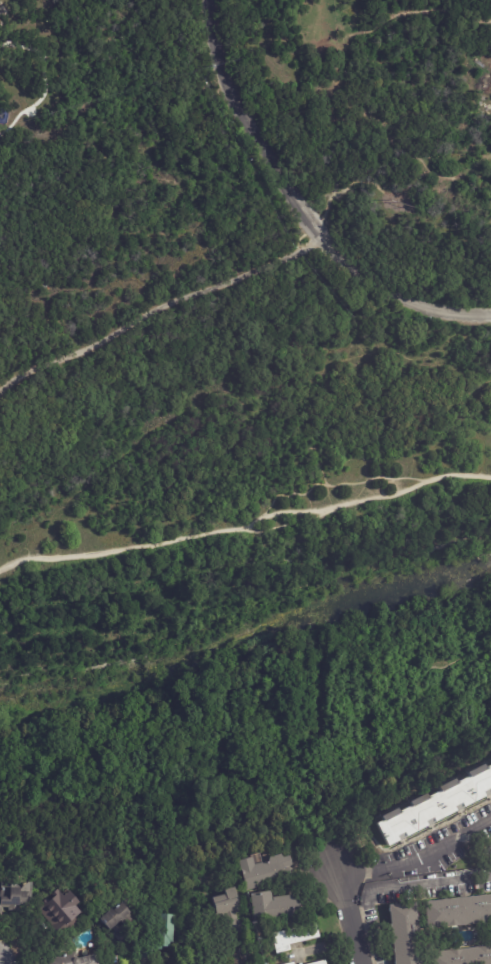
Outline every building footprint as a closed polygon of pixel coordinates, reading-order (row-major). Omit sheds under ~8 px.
[(486,767),(490,764),(490,796),(489,797),(488,796),(461,812),(460,811),(433,827),(432,826),(404,841),(404,840),(392,847),(379,823),(386,819),(384,816),(399,807),(402,812),(413,805),(411,802),(428,793),(430,797),(441,790),(439,787),(455,778),(457,782),(469,775),(467,772),(483,763),(486,767)] [(279,864),(282,875),(242,887),(236,868),(238,868),(235,859),(249,855),(250,861),(264,857),(264,855),(277,850),(278,854),(284,852),(286,861),(279,864)] [(17,911),(0,910),(0,887),(19,888),(19,892),(27,892),(26,906),(17,906),(17,911)] [(236,934),(229,926),(226,917),(220,919),(214,899),(229,895),(228,891),(238,888),(245,909),(241,910),(241,912),(235,914),(237,919),(246,927),(238,936),(236,934)] [(45,926),(30,909),(43,898),(45,900),(48,897),(47,895),(53,889),(60,896),(66,891),(76,902),(71,905),(77,912),(71,917),(73,921),(55,937),(45,926)] [(269,895),(297,891),(300,912),(252,920),(248,892),(269,889),(269,895)] [(418,903),(490,895),(490,923),(484,923),(421,930),(418,903)] [(409,904),(416,963),(388,963),(382,907),(409,904)] [(123,947),(113,937),(115,934),(113,932),(112,933),(97,919),(107,909),(112,914),(113,912),(116,914),(121,909),(122,910),(125,906),(136,916),(124,930),(132,938),(123,947)] [(180,919),(176,940),(174,940),(172,948),(153,945),(150,959),(139,957),(142,940),(158,944),(164,916),(180,919)] [(296,940),(284,943),(286,948),(271,952),(267,933),(312,922),(315,936),(296,940)] [(424,954),(490,946),(490,963),(425,963),(424,954)] [(99,956),(101,963),(51,963),(50,961),(74,955),(76,962),(99,956)] [(220,963),(242,963),(224,955),(220,963)]
